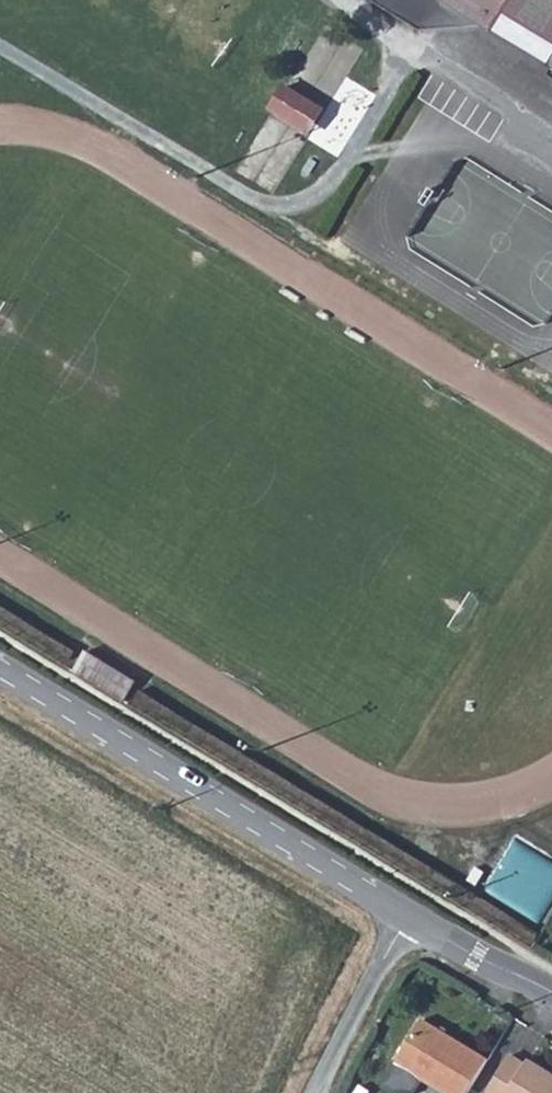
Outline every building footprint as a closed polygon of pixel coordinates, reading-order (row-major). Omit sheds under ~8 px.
[(412,21),(423,0),(375,0),(412,21)] [(412,21),(475,15),(450,0),(423,0),(412,21)] [(475,15),(543,56),(551,61),(551,0),(450,0),(475,15)] [(539,63),(551,71),(551,61),(543,56),(539,63)] [(328,107),(290,85),(276,109),(314,131),(328,107)] [(140,676),(91,646),(75,671),(125,701),(140,676)] [(489,1050),(423,1011),(397,1053),(462,1092),(463,1092),(489,1050)] [(507,1047),(483,1089),(492,1092),(503,1092),(504,1092),(551,1092),(551,1066),(529,1053),(526,1057),(507,1047)]
